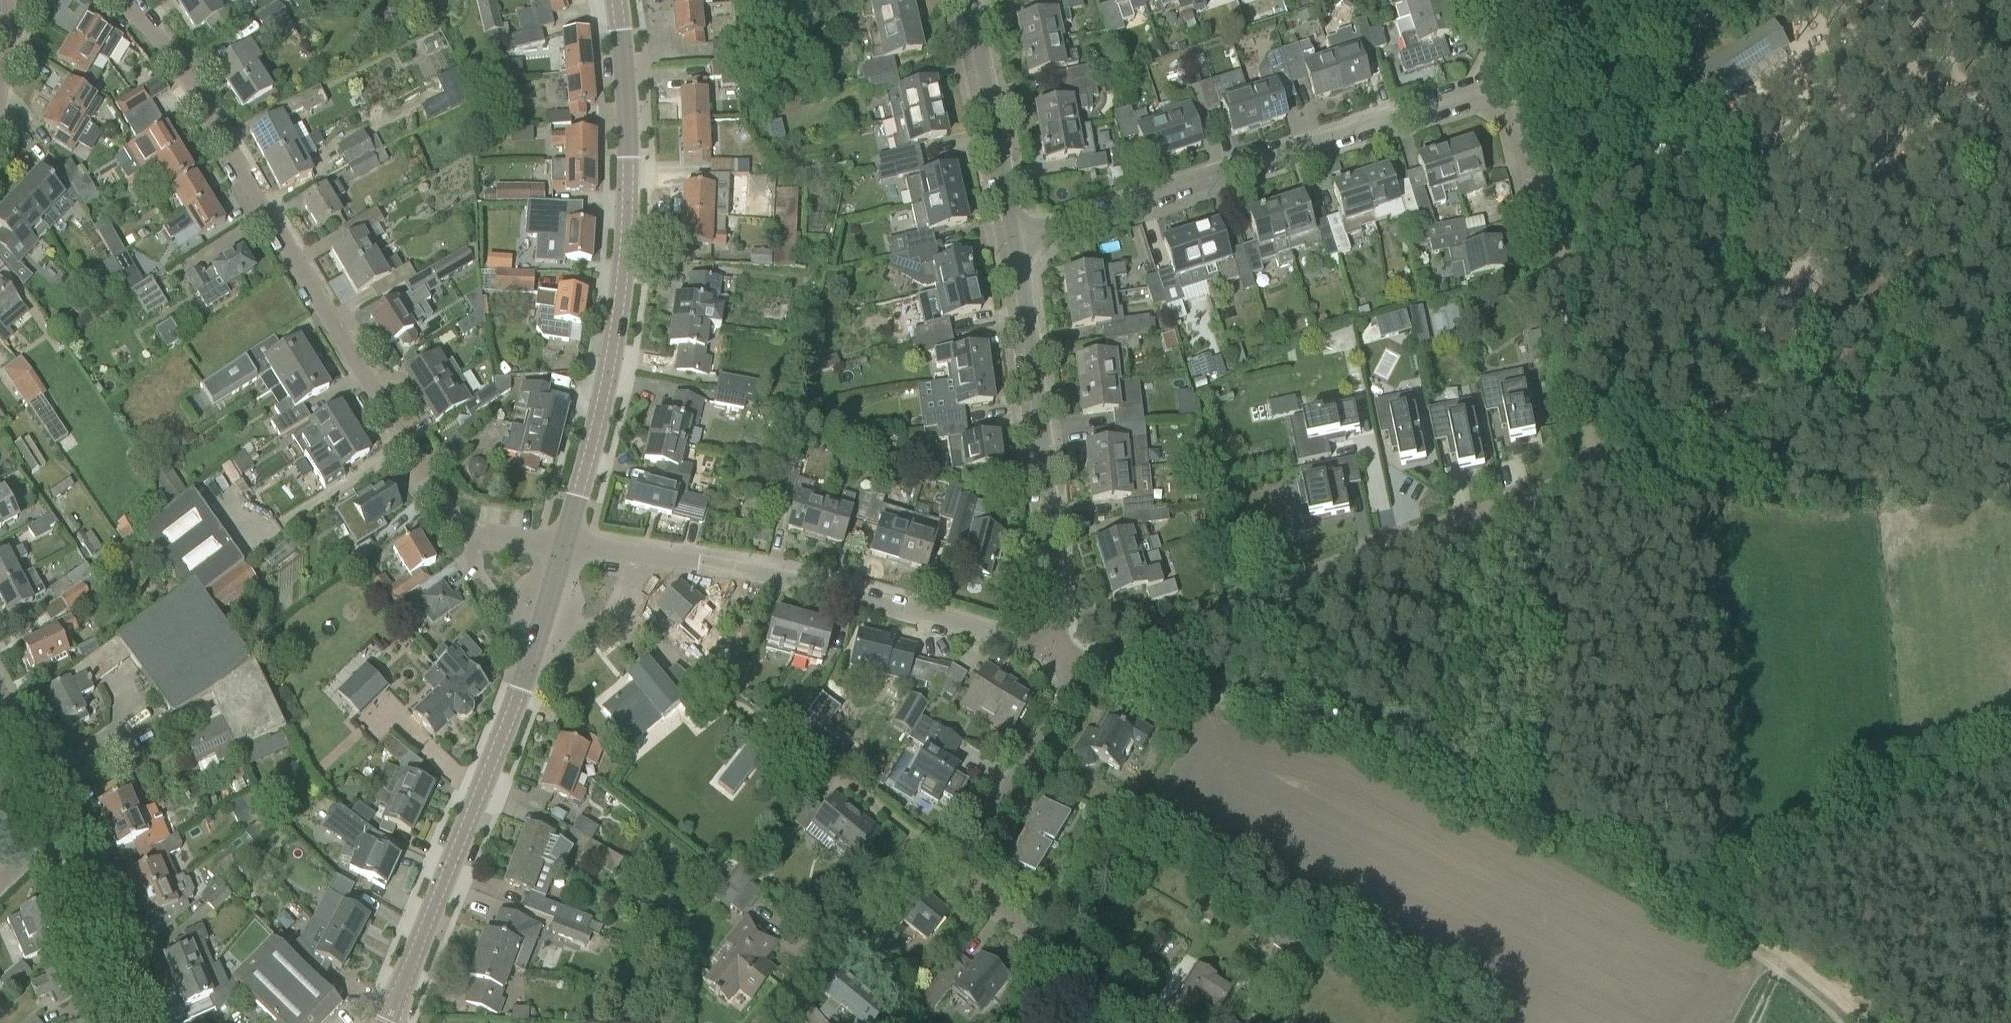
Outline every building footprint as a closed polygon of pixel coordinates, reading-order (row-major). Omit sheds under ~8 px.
[(181,10),(195,30),(206,23),(213,33),(234,20),(225,7),(221,10),(214,0),(174,0),(181,10)] [(285,0),(277,5),(284,16),(292,11),(285,0)] [(484,34),(502,30),(495,0),(476,0),(484,34)] [(551,14),(567,10),(564,0),(547,0),(551,14)] [(699,0),(672,0),(673,10),(699,7),(699,0)] [(833,11),(859,5),(862,21),(873,18),(876,33),(914,24),(908,0),(896,0),(874,5),(873,0),(831,0),(833,11)] [(1017,21),(1023,48),(1057,41),(1057,42),(1060,41),(1062,41),(1062,39),(1059,25),(1071,23),(1068,11),(1075,9),(1082,8),(1081,0),(1042,0),(1046,15),(1039,17),(1017,21)] [(1098,8),(1107,36),(1124,30),(1121,23),(1133,20),(1131,13),(1146,8),(1144,4),(1142,0),(1113,0),(1114,3),(1098,8)] [(1161,9),(1177,4),(1180,12),(1189,9),(1192,8),(1189,0),(1158,0),(1161,9)] [(1192,8),(1193,12),(1205,7),(1203,0),(1189,0),(1192,8)] [(1390,8),(1401,4),(1406,19),(1409,18),(1442,8),(1440,0),(1388,0),(1390,8)] [(232,56),(215,67),(243,110),(260,99),(270,92),(276,88),(259,61),(253,52),(291,28),(285,18),(284,16),(277,5),(275,3),(250,19),(262,37),(249,45),(232,56)] [(1311,4),(1292,11),(1297,23),(1316,16),(1311,4)] [(695,7),(673,10),(676,37),(684,36),(686,47),(704,45),(701,18),(696,19),(695,7)] [(1409,18),(1406,19),(1395,22),(1405,53),(1398,55),(1403,73),(1441,61),(1437,48),(1436,48),(1433,40),(1451,34),(1442,8),(1409,18)] [(519,32),(537,28),(532,9),(514,13),(519,32)] [(1189,9),(1180,12),(1183,23),(1193,20),(1189,9)] [(82,18),(69,39),(98,56),(108,63),(123,38),(101,25),(99,28),(82,18)] [(1366,32),(1363,20),(1350,24),(1361,56),(1373,52),(1372,50),(1366,32)] [(914,24),(876,34),(867,36),(870,50),(869,51),(872,63),(860,69),(863,81),(867,80),(896,73),(892,58),(921,51),(914,24)] [(540,27),(537,28),(519,32),(511,34),(515,50),(544,43),(540,27)] [(1379,27),(1366,32),(1372,50),(1385,46),(1379,27)] [(1701,71),(1714,91),(1782,49),(1769,29),(1701,71)] [(587,31),(562,34),(566,74),(591,72),(589,51),(589,47),(589,46),(588,46),(587,31)] [(509,35),(504,36),(505,46),(506,52),(515,50),(511,34),(509,35)] [(1345,54),(1330,59),(1340,92),(1367,83),(1351,36),(1340,40),(1345,54)] [(91,68),(98,57),(69,39),(56,61),(94,84),(100,74),(91,68)] [(712,62),(737,60),(735,39),(710,42),(712,62)] [(1057,41),(1023,48),(1029,75),(1078,65),(1075,53),(1064,55),(1060,41),(1057,42),(1057,41)] [(1280,50),(1289,78),(1305,73),(1314,100),(1340,92),(1330,59),(1329,54),(1314,59),(1311,49),(1299,53),(1297,45),(1280,50)] [(1267,54),(1277,82),(1289,78),(1280,50),(1279,50),(1267,54)] [(740,85),(737,61),(709,64),(710,80),(719,79),(720,88),(740,85)] [(1090,66),(1058,73),(1061,85),(1093,79),(1090,66)] [(420,107),(427,120),(470,100),(456,69),(436,79),(444,96),(420,107)] [(1260,84),(1245,89),(1258,127),(1284,119),(1269,71),(1257,75),(1260,84)] [(591,72),(566,74),(569,112),(569,117),(586,115),(585,104),(594,103),(593,98),(593,94),(593,93),(591,72)] [(900,90),(896,73),(867,80),(870,92),(883,89),(887,107),(889,106),(892,120),(939,110),(933,83),(900,90)] [(1093,79),(1061,85),(1064,102),(1036,107),(1041,135),(1079,127),(1076,112),(1086,110),(1084,99),(1096,96),(1093,79)] [(689,91),(680,92),(682,123),(707,122),(705,90),(705,80),(689,80),(689,91)] [(83,120),(89,123),(102,102),(67,81),(55,103),(83,120)] [(1232,136),(1258,127),(1245,89),(1231,94),(1228,84),(1212,89),(1210,82),(1197,86),(1207,113),(1219,109),(1217,105),(1221,103),(1232,136)] [(479,88),(484,101),(496,99),(491,83),(479,88)] [(1175,111),(1161,116),(1173,154),(1200,146),(1191,118),(1207,113),(1197,86),(1186,89),(1188,97),(1172,102),(1175,111)] [(142,87),(115,104),(123,117),(150,101),(142,87)] [(318,87),(296,98),(302,110),(304,114),(327,103),(318,87)] [(150,101),(123,117),(129,128),(157,111),(150,101)] [(89,123),(83,120),(55,103),(42,124),(58,134),(53,142),(71,153),(89,123)] [(1129,107),(1113,112),(1122,141),(1138,135),(1147,163),(1173,154),(1161,116),(1146,120),(1144,112),(1132,115),(1129,107)] [(895,153),(890,154),(877,157),(880,169),(892,166),(921,160),(917,143),(945,137),(939,110),(892,120),(896,138),(892,139),(895,153)] [(157,111),(129,128),(136,138),(138,137),(163,122),(157,111)] [(565,112),(545,113),(546,125),(546,126),(566,125),(565,112)] [(281,116),(250,133),(265,162),(296,145),(281,116)] [(707,122),(682,123),(683,155),(692,154),(693,166),(709,165),(709,163),(707,122)] [(123,151),(130,164),(119,171),(126,181),(136,175),(179,148),(165,125),(123,151)] [(1079,127),(1041,135),(1046,162),(1078,156),(1079,160),(1075,161),(1077,173),(1106,168),(1104,156),(1095,157),(1089,126),(1079,127)] [(534,127),(511,127),(511,133),(511,140),(534,140),(534,127)] [(594,133),(574,133),(566,133),(566,135),(551,135),(552,147),(566,147),(566,163),(595,163),(594,133)] [(315,135),(308,139),(314,149),(320,146),(324,144),(318,134),(315,135)] [(364,134),(339,147),(348,165),(371,153),(373,152),(366,140),(364,134)] [(375,136),(366,140),(373,152),(381,148),(375,136)] [(1470,143),(1444,151),(1456,189),(1470,185),(1473,194),(1485,190),(1470,143)] [(296,145),(265,162),(280,191),(311,174),(308,168),(296,145)] [(136,175),(126,181),(132,191),(150,180),(155,188),(168,186),(193,171),(179,148),(136,175)] [(373,152),(371,153),(377,165),(387,160),(381,148),(373,152)] [(1444,151),(1417,160),(1420,169),(1433,207),(1445,203),(1442,194),(1456,189),(1444,151)] [(371,153),(348,165),(354,178),(377,166),(377,165),(371,153)] [(921,160),(892,166),(895,179),(904,176),(924,172),(921,160)] [(70,161),(59,168),(59,167),(59,168),(70,185),(81,178),(70,161)] [(781,161),(771,163),(773,176),(783,174),(781,161)] [(714,176),(729,176),(748,176),(748,162),(709,163),(709,165),(710,176),(714,176)] [(550,163),(550,192),(552,192),(566,192),(595,192),(595,163),(566,163),(550,163)] [(40,171),(13,199),(27,210),(25,212),(38,224),(63,198),(70,205),(78,197),(77,196),(74,190),(70,185),(59,168),(48,179),(40,171)] [(953,169),(905,180),(908,192),(909,192),(912,206),(913,207),(959,196),(953,169)] [(1385,170),(1359,179),(1374,224),(1388,219),(1389,223),(1405,218),(1407,224),(1419,220),(1410,192),(1398,196),(1400,201),(1396,202),(1385,170)] [(195,175),(178,185),(170,190),(185,213),(210,199),(195,175)] [(1337,216),(1325,220),(1336,252),(1337,255),(1349,251),(1345,237),(1360,232),(1359,229),(1374,224),(1359,179),(1332,187),(1343,219),(1339,220),(1337,216)] [(325,189),(319,192),(302,202),(317,228),(339,215),(332,203),(344,195),(337,183),(326,190),(325,189)] [(497,186),(497,202),(527,202),(527,186),(497,186)] [(683,186),(682,216),(712,217),(713,200),(731,201),(731,188),(683,186)] [(92,187),(77,196),(78,197),(79,199),(84,206),(95,199),(99,197),(92,187)] [(1422,188),(1410,192),(1419,220),(1419,221),(1422,230),(1426,229),(1434,226),(1422,188)] [(773,194),(772,266),(792,266),(793,194),(773,194)] [(911,207),(914,221),(917,233),(903,237),(907,253),(935,246),(931,231),(965,223),(959,196),(911,207)] [(1300,198),(1274,206),(1289,252),(1303,247),(1304,250),(1320,245),(1324,259),(1337,255),(1336,252),(1325,220),(1313,224),(1314,226),(1310,227),(1300,198)] [(0,213),(0,228),(3,231),(0,235),(0,246),(9,254),(19,264),(36,245),(35,244),(47,232),(38,224),(25,212),(27,210),(13,199),(0,213)] [(185,213),(169,223),(161,227),(169,240),(176,235),(192,225),(200,238),(224,222),(210,199),(185,213)] [(527,202),(524,237),(536,238),(534,262),(564,264),(564,260),(590,261),(593,226),(580,225),(561,224),(562,202),(557,202),(527,202)] [(1253,244),(1241,247),(1250,275),(1262,271),(1259,264),(1275,259),(1278,269),(1293,264),(1289,252),(1274,206),(1248,215),(1258,247),(1254,248),(1253,244)] [(349,239),(331,250),(344,273),(374,255),(368,244),(375,240),(368,229),(383,220),(376,208),(342,227),(349,239)] [(724,218),(712,217),(682,216),(681,245),(710,247),(711,245),(726,246),(726,234),(723,233),(724,218)] [(1434,226),(1426,229),(1428,240),(1465,232),(1462,221),(1435,226),(1434,226)] [(1216,224),(1190,232),(1205,283),(1206,282),(1236,273),(1238,279),(1250,275),(1241,247),(1229,251),(1225,253),(1216,224)] [(112,230),(101,237),(112,258),(124,251),(112,230)] [(1172,268),(1155,273),(1156,275),(1165,303),(1165,305),(1168,304),(1174,321),(1188,316),(1183,302),(1209,294),(1206,282),(1205,283),(1190,232),(1163,241),(1172,268)] [(1468,249),(1465,232),(1428,240),(1431,254),(1448,251),(1451,266),(1461,264),(1465,279),(1503,271),(1497,243),(1468,249)] [(935,246),(907,253),(900,255),(903,268),(900,273),(923,287),(934,284),(936,292),(973,284),(967,257),(939,263),(935,246)] [(465,248),(428,269),(437,284),(473,263),(465,248)] [(198,272),(186,279),(196,294),(206,310),(230,295),(226,287),(237,281),(254,270),(241,249),(233,254),(233,256),(230,258),(201,276),(198,272)] [(750,250),(749,264),(751,264),(770,265),(771,251),(750,250)] [(122,275),(123,277),(129,286),(141,279),(125,251),(112,258),(117,266),(122,275)] [(374,255),(344,273),(357,295),(375,284),(382,296),(415,277),(407,264),(401,267),(395,257),(388,261),(388,262),(381,266),(374,255)] [(486,256),(485,269),(495,270),(495,256),(486,256)] [(112,258),(102,264),(112,281),(122,275),(117,266),(112,258)] [(1114,278),(1126,277),(1124,265),(1064,274),(1068,301),(1115,294),(1114,278)] [(495,270),(494,290),(531,292),(532,272),(495,270)] [(824,273),(823,283),(831,284),(832,274),(824,273)] [(676,297),(673,321),(706,326),(720,328),(723,308),(715,307),(717,295),(719,295),(721,280),(709,278),(690,275),(686,299),(676,297)] [(1156,275),(1144,279),(1147,289),(1153,307),(1165,303),(1156,275)] [(151,278),(131,290),(147,317),(167,305),(151,278)] [(2,345),(13,336),(0,321),(20,304),(0,280),(0,342),(2,345)] [(973,284),(936,292),(940,307),(934,308),(937,321),(980,311),(973,284)] [(394,302),(370,317),(388,345),(398,339),(402,345),(409,346),(414,343),(416,336),(412,329),(403,315),(429,298),(423,288),(411,296),(409,293),(408,294),(395,303),(394,302)] [(586,293),(566,290),(558,289),(557,295),(537,292),(535,309),(539,309),(536,329),(543,338),(567,342),(570,326),(581,327),(586,293)] [(1115,294),(1068,301),(1072,329),(1101,324),(1103,340),(1137,336),(1137,335),(1148,334),(1146,314),(1122,317),(1121,308),(1117,308),(1115,294)] [(1422,306),(1408,309),(1409,317),(1424,315),(1422,306)] [(1367,307),(1355,310),(1358,317),(1369,313),(1367,307)] [(457,324),(456,325),(462,336),(463,335),(484,323),(482,310),(457,324)] [(1405,311),(1393,315),(1398,334),(1410,330),(1405,311)] [(155,331),(167,350),(183,340),(171,321),(155,331)] [(706,326),(673,321),(669,345),(679,346),(676,370),(707,374),(710,358),(702,357),(706,326)] [(948,322),(912,330),(915,343),(951,335),(951,334),(948,322)] [(915,343),(912,343),(915,356),(934,352),(936,368),(946,367),(948,382),(954,381),(988,376),(988,375),(984,349),(955,353),(951,353),(950,348),(954,347),(951,335),(915,343)] [(1137,336),(1103,340),(1105,356),(1076,360),(1080,387),(1127,382),(1125,365),(1128,365),(1126,350),(1139,348),(1137,336)] [(242,357),(199,387),(212,408),(256,380),(270,371),(279,386),(313,364),(298,341),(274,356),(266,343),(274,338),(273,337),(242,357)] [(1239,345),(1230,348),(1236,366),(1245,362),(1239,345)] [(1544,349),(1530,351),(1532,364),(1546,361),(1544,349)] [(423,364),(406,375),(407,376),(422,398),(460,375),(451,360),(443,365),(435,352),(424,359),(426,363),(423,364)] [(819,362),(811,364),(814,375),(839,367),(835,355),(819,360),(819,362)] [(1211,357),(1185,366),(1188,374),(1190,379),(1216,370),(1211,357)] [(279,417),(270,423),(280,437),(319,413),(318,412),(309,417),(302,405),(328,388),(313,364),(279,386),(288,400),(274,409),(279,417)] [(31,372),(13,385),(27,405),(40,396),(45,393),(31,372)] [(1523,372),(1479,381),(1486,414),(1498,411),(1502,428),(1503,428),(1502,425),(1507,424),(1511,443),(1536,438),(1532,417),(1530,418),(1526,419),(1523,407),(1528,406),(1530,406),(1523,372)] [(460,375),(422,398),(436,421),(435,422),(436,423),(460,407),(466,404),(472,414),(475,413),(476,412),(500,397),(493,386),(474,397),(460,375)] [(718,375),(715,390),(748,396),(754,397),(757,398),(760,383),(718,375)] [(948,382),(930,385),(932,399),(934,414),(936,428),(965,424),(963,408),(992,404),(988,376),(954,381),(948,382)] [(509,378),(492,378),(493,386),(500,397),(509,391),(509,378)] [(1113,411),(1114,427),(1143,424),(1138,381),(1127,382),(1080,387),(1083,415),(1113,411)] [(547,390),(533,387),(523,384),(520,394),(531,397),(523,428),(559,437),(565,410),(543,404),(547,390)] [(715,390),(713,404),(714,405),(743,410),(744,403),(753,404),(754,397),(748,396),(715,390)] [(656,414),(650,437),(683,445),(688,424),(695,426),(702,401),(694,399),(675,394),(669,417),(656,414)] [(1413,395),(1374,403),(1381,436),(1388,434),(1392,451),(1393,451),(1392,447),(1397,446),(1401,465),(1426,460),(1422,440),(1421,440),(1421,441),(1416,442),(1414,430),(1418,429),(1420,429),(1413,395)] [(40,396),(27,405),(54,445),(67,437),(40,396)] [(1471,401),(1428,410),(1435,443),(1447,441),(1451,458),(1452,457),(1451,454),(1456,453),(1460,472),(1485,467),(1481,447),(1479,447),(1475,448),(1472,436),(1477,435),(1477,436),(1478,435),(1471,401)] [(340,407),(290,438),(302,458),(352,427),(340,407)] [(1355,407),(1289,420),(1298,463),(1331,457),(1328,445),(1346,441),(1345,440),(1342,441),(1341,436),(1360,432),(1355,407)] [(470,418),(469,419),(455,434),(464,442),(487,418),(474,415),(473,416),(470,418)] [(0,425),(0,431),(11,425),(7,419),(5,421),(6,422),(0,425)] [(965,424),(936,428),(936,430),(938,441),(946,440),(948,456),(951,472),(962,470),(1000,464),(996,437),(967,441),(963,441),(962,437),(967,437),(965,424)] [(1144,437),(1143,424),(1114,427),(1116,440),(1144,437)] [(507,440),(502,439),(499,451),(522,457),(519,468),(534,472),(537,460),(552,464),(559,437),(523,428),(511,425),(507,440)] [(352,427),(302,458),(323,491),(344,477),(340,470),(368,453),(352,427)] [(683,445),(650,437),(644,460),(657,464),(652,486),(676,493),(684,495),(691,467),(678,464),(683,445)] [(1116,443),(1087,446),(1089,473),(1127,469),(1148,467),(1144,437),(1116,440),(1116,443)] [(174,443),(168,447),(172,454),(173,454),(186,445),(182,438),(174,443)] [(22,440),(13,445),(30,473),(40,468),(22,440)] [(242,451),(247,458),(255,453),(248,444),(241,448),(242,451)] [(242,451),(231,460),(240,477),(254,468),(247,458),(242,451)] [(793,451),(787,466),(798,470),(804,454),(793,451)] [(1303,486),(1298,487),(1302,507),(1308,506),(1310,520),(1349,512),(1346,496),(1344,497),(1342,488),(1361,484),(1355,459),(1300,471),(1303,486)] [(1127,469),(1089,473),(1092,501),(1121,498),(1122,514),(1152,511),(1151,498),(1148,467),(1127,469)] [(784,468),(779,497),(795,502),(787,530),(814,538),(825,500),(810,496),(813,486),(797,481),(800,473),(784,468)] [(69,481),(49,494),(52,498),(53,501),(73,487),(69,481)] [(624,504),(632,506),(703,524),(709,501),(684,495),(676,493),(652,486),(638,483),(630,481),(624,504)] [(370,488),(353,499),(334,510),(335,511),(339,509),(353,531),(348,533),(356,546),(386,527),(381,519),(401,507),(387,484),(372,493),(370,488)] [(948,484),(938,519),(951,523),(961,488),(948,484)] [(16,518),(0,487),(0,527),(16,518)] [(860,491),(852,519),(864,522),(872,494),(860,491)] [(191,492),(183,498),(173,506),(140,533),(183,589),(193,582),(203,594),(243,563),(191,492)] [(825,500),(814,538),(840,546),(854,498),(842,494),(839,505),(825,500)] [(872,494),(864,522),(880,527),(871,555),(898,563),(908,525),(894,521),(897,511),(882,506),(884,498),(872,494)] [(951,523),(944,548),(945,548),(945,547),(961,551),(960,553),(961,553),(962,552),(965,553),(960,570),(974,573),(976,576),(981,577),(984,576),(988,577),(995,549),(999,550),(1003,534),(986,529),(989,518),(985,517),(988,507),(958,499),(951,523)] [(1124,535),(1115,537),(1096,543),(1104,570),(1136,559),(1152,554),(1143,525),(1153,524),(1152,511),(1122,514),(1123,527),(1122,530),(1124,535)] [(51,513),(26,528),(33,539),(34,541),(59,527),(51,513)] [(70,517),(62,522),(72,536),(80,530),(70,517)] [(909,525),(898,563),(924,571),(939,523),(926,520),(926,521),(911,517),(909,525)] [(81,533),(75,537),(89,558),(95,554),(81,533)] [(418,535),(401,545),(392,550),(408,576),(394,584),(403,596),(427,579),(422,570),(435,562),(432,559),(434,558),(435,554),(431,549),(428,548),(426,548),(418,535)] [(0,555),(0,587),(19,578),(12,565),(26,558),(21,548),(7,555),(6,552),(0,555)] [(1157,571),(1162,569),(1157,553),(1152,555),(1137,560),(1104,570),(1113,596),(1145,586),(1146,590),(1145,590),(1149,603),(1177,594),(1173,582),(1161,585),(1157,571)] [(259,583),(243,563),(203,594),(217,614),(259,583)] [(72,591),(94,576),(86,564),(64,580),(72,591)] [(0,587),(0,599),(8,614),(32,602),(31,600),(44,593),(39,584),(33,571),(19,578),(0,587)] [(94,576),(72,591),(59,599),(69,612),(102,589),(94,576)] [(193,582),(183,589),(100,650),(64,676),(66,681),(68,680),(70,683),(84,676),(90,687),(130,658),(172,715),(210,693),(221,718),(235,751),(266,737),(281,731),(284,729),(259,676),(252,662),(217,614),(203,594),(193,582)] [(462,603),(454,592),(450,594),(442,582),(421,598),(429,610),(440,602),(448,613),(462,603)] [(703,652),(715,639),(696,622),(692,625),(686,620),(702,603),(692,594),(691,595),(679,584),(657,608),(703,652)] [(390,586),(377,594),(387,608),(399,599),(390,586)] [(793,657),(803,619),(775,612),(765,650),(793,657)] [(70,617),(58,623),(40,632),(42,637),(24,646),(29,657),(25,658),(30,669),(34,667),(35,670),(53,661),(75,651),(68,637),(78,632),(70,617)] [(803,619),(793,657),(821,665),(831,627),(803,619)] [(859,634),(851,665),(906,679),(914,648),(859,634)] [(442,646),(432,655),(439,662),(432,667),(446,682),(448,681),(469,705),(487,688),(467,666),(479,655),(463,638),(448,652),(442,646)] [(675,666),(659,680),(646,664),(628,678),(634,686),(603,711),(630,745),(661,719),(662,721),(679,707),(689,718),(689,717),(713,697),(675,666)] [(366,667),(338,695),(360,718),(389,690),(366,667)] [(976,684),(963,706),(976,714),(979,709),(980,710),(978,713),(992,722),(995,718),(1011,728),(1008,732),(1006,730),(1005,732),(1008,733),(1029,699),(1014,690),(1004,684),(1005,682),(1002,681),(1004,678),(986,667),(976,684)] [(66,681),(46,692),(63,724),(68,721),(70,724),(71,727),(87,718),(80,705),(90,694),(93,692),(90,687),(84,676),(70,683),(68,680),(66,681)] [(448,681),(446,682),(411,714),(434,738),(456,717),(459,720),(465,721),(472,714),(472,708),(469,705),(448,681)] [(847,741),(827,726),(825,725),(837,709),(838,710),(840,708),(821,694),(807,712),(812,716),(803,728),(812,735),(810,737),(835,756),(847,741)] [(927,705),(910,694),(893,721),(910,732),(920,717),(927,705)] [(1140,752),(1143,748),(1153,731),(1110,705),(1093,732),(1087,728),(1073,751),(1075,759),(1087,766),(1095,765),(1098,759),(1118,771),(1133,747),(1140,752)] [(801,713),(785,708),(779,726),(794,735),(800,716),(801,713)] [(222,719),(185,735),(197,763),(215,755),(218,762),(237,754),(235,751),(222,719)] [(938,728),(906,780),(903,784),(936,804),(942,794),(955,802),(965,786),(952,778),(959,768),(949,762),(961,742),(938,728)] [(281,731),(266,737),(267,740),(272,751),(286,744),(281,731)] [(410,755),(416,760),(417,759),(389,736),(378,746),(402,766),(410,755)] [(559,737),(550,763),(578,774),(583,762),(595,766),(602,746),(590,736),(586,747),(559,737)] [(748,745),(717,783),(732,795),(763,757),(748,745)] [(578,774),(550,763),(540,789),(568,800),(569,798),(580,803),(585,790),(574,785),(578,774)] [(239,766),(230,770),(235,781),(241,778),(244,777),(239,766)] [(432,786),(399,771),(388,795),(421,810),(426,799),(429,800),(433,790),(431,789),(432,786)] [(130,777),(122,780),(103,788),(108,800),(97,804),(107,826),(138,812),(148,808),(139,788),(136,789),(130,777)] [(235,781),(232,783),(236,793),(246,788),(241,778),(235,781)] [(379,783),(371,801),(386,808),(376,830),(378,831),(391,837),(396,827),(410,834),(421,810),(388,795),(386,794),(379,783)] [(251,794),(241,799),(251,823),(261,818),(251,794)] [(836,795),(823,810),(810,799),(792,824),(826,853),(832,846),(854,864),(880,832),(836,795)] [(0,796),(0,823),(10,819),(9,817),(11,817),(5,804),(4,804),(0,796)] [(1069,818),(1059,812),(1042,802),(1006,861),(1033,878),(1069,818)] [(357,803),(350,814),(365,826),(373,815),(357,803)] [(348,870),(359,875),(372,881),(371,883),(384,890),(399,857),(365,842),(370,831),(370,830),(337,806),(336,807),(339,809),(324,832),(340,840),(357,852),(348,870)] [(138,812),(107,826),(116,848),(132,842),(138,854),(159,846),(173,837),(171,831),(166,829),(158,832),(154,832),(153,833),(153,832),(148,835),(138,812)] [(578,817),(571,829),(590,841),(598,828),(578,817)] [(260,819),(248,830),(257,840),(269,828),(260,819)] [(552,836),(545,834),(526,827),(516,855),(557,870),(560,872),(571,853),(558,845),(550,842),(552,836)] [(571,829),(563,842),(565,843),(583,854),(582,857),(612,875),(622,860),(590,841),(571,829)] [(159,846),(138,854),(144,867),(127,874),(137,896),(168,884),(167,883),(177,878),(167,855),(179,850),(181,845),(177,834),(173,837),(159,846)] [(516,855),(505,883),(531,892),(524,910),(555,921),(585,932),(590,919),(545,902),(557,870),(516,855)] [(737,897),(747,885),(755,876),(739,863),(721,885),(725,887),(737,897)] [(168,884),(137,896),(146,918),(160,912),(162,917),(159,920),(167,929),(189,908),(186,901),(192,899),(190,895),(192,894),(191,890),(188,883),(186,879),(184,880),(182,876),(177,878),(167,883),(168,884)] [(335,877),(328,892),(344,901),(352,886),(335,877)] [(737,897),(729,907),(739,915),(757,893),(747,885),(737,897)] [(222,886),(205,903),(214,912),(231,895),(222,886)] [(737,897),(725,887),(717,896),(729,907),(737,897)] [(925,939),(933,929),(946,914),(915,889),(895,913),(896,914),(889,923),(885,920),(874,933),(889,946),(900,933),(896,930),(903,921),(925,939)] [(1192,912),(1211,924),(1222,908),(1204,895),(1192,912)] [(21,914),(7,920),(24,958),(38,952),(39,954),(61,945),(55,931),(58,929),(58,928),(57,928),(55,929),(53,924),(54,922),(51,914),(51,913),(47,904),(46,902),(46,901),(20,912),(21,913),(21,914)] [(342,904),(328,930),(355,944),(369,918),(342,904)] [(542,928),(518,919),(500,912),(491,935),(485,933),(477,955),(509,967),(525,973),(542,928)] [(776,943),(760,930),(746,918),(725,942),(734,950),(705,983),(727,1001),(738,988),(751,999),(774,972),(761,961),(776,943)] [(555,921),(551,932),(552,932),(593,948),(597,937),(587,933),(585,932),(555,921)] [(318,925),(311,938),(305,950),(315,955),(314,956),(341,970),(355,944),(328,930),(318,925)] [(174,983),(213,966),(203,942),(208,940),(202,926),(183,934),(184,938),(174,942),(177,951),(163,958),(174,983)] [(1278,937),(1272,947),(1292,960),(1293,958),(1304,965),(1316,944),(1292,929),(1284,942),(1278,937)] [(281,948),(279,946),(272,939),(231,980),(240,989),(281,948)] [(303,971),(281,948),(240,989),(275,1022),(317,1022),(327,1013),(330,1017),(341,1005),(338,1002),(338,1001),(314,982),(303,971)] [(509,967),(477,955),(468,978),(474,980),(465,1002),(497,1014),(503,1000),(498,998),(509,967)] [(980,957),(972,967),(968,963),(962,970),(952,962),(917,1004),(928,1013),(952,983),(956,987),(954,989),(980,1010),(1006,978),(980,957)] [(0,980),(0,982),(1,983),(9,993),(31,974),(21,962),(0,980)] [(218,964),(213,966),(174,983),(184,1007),(219,993),(228,986),(218,964)] [(43,979),(30,985),(37,1000),(48,995),(52,994),(58,1008),(86,996),(73,965),(55,973),(43,979)] [(1178,995),(1167,1012),(1186,1022),(1191,1022),(1202,1004),(1217,1013),(1232,989),(1195,966),(1194,967),(1178,995)] [(884,1011),(840,974),(824,994),(830,999),(816,1016),(812,1011),(802,1020),(804,1022),(827,1022),(840,1008),(857,1022),(856,1022),(875,1022),(884,1011)] [(527,1005),(511,1005),(511,1020),(527,1020),(527,1005)] [(103,1014),(84,1022),(107,1022),(103,1014)]
